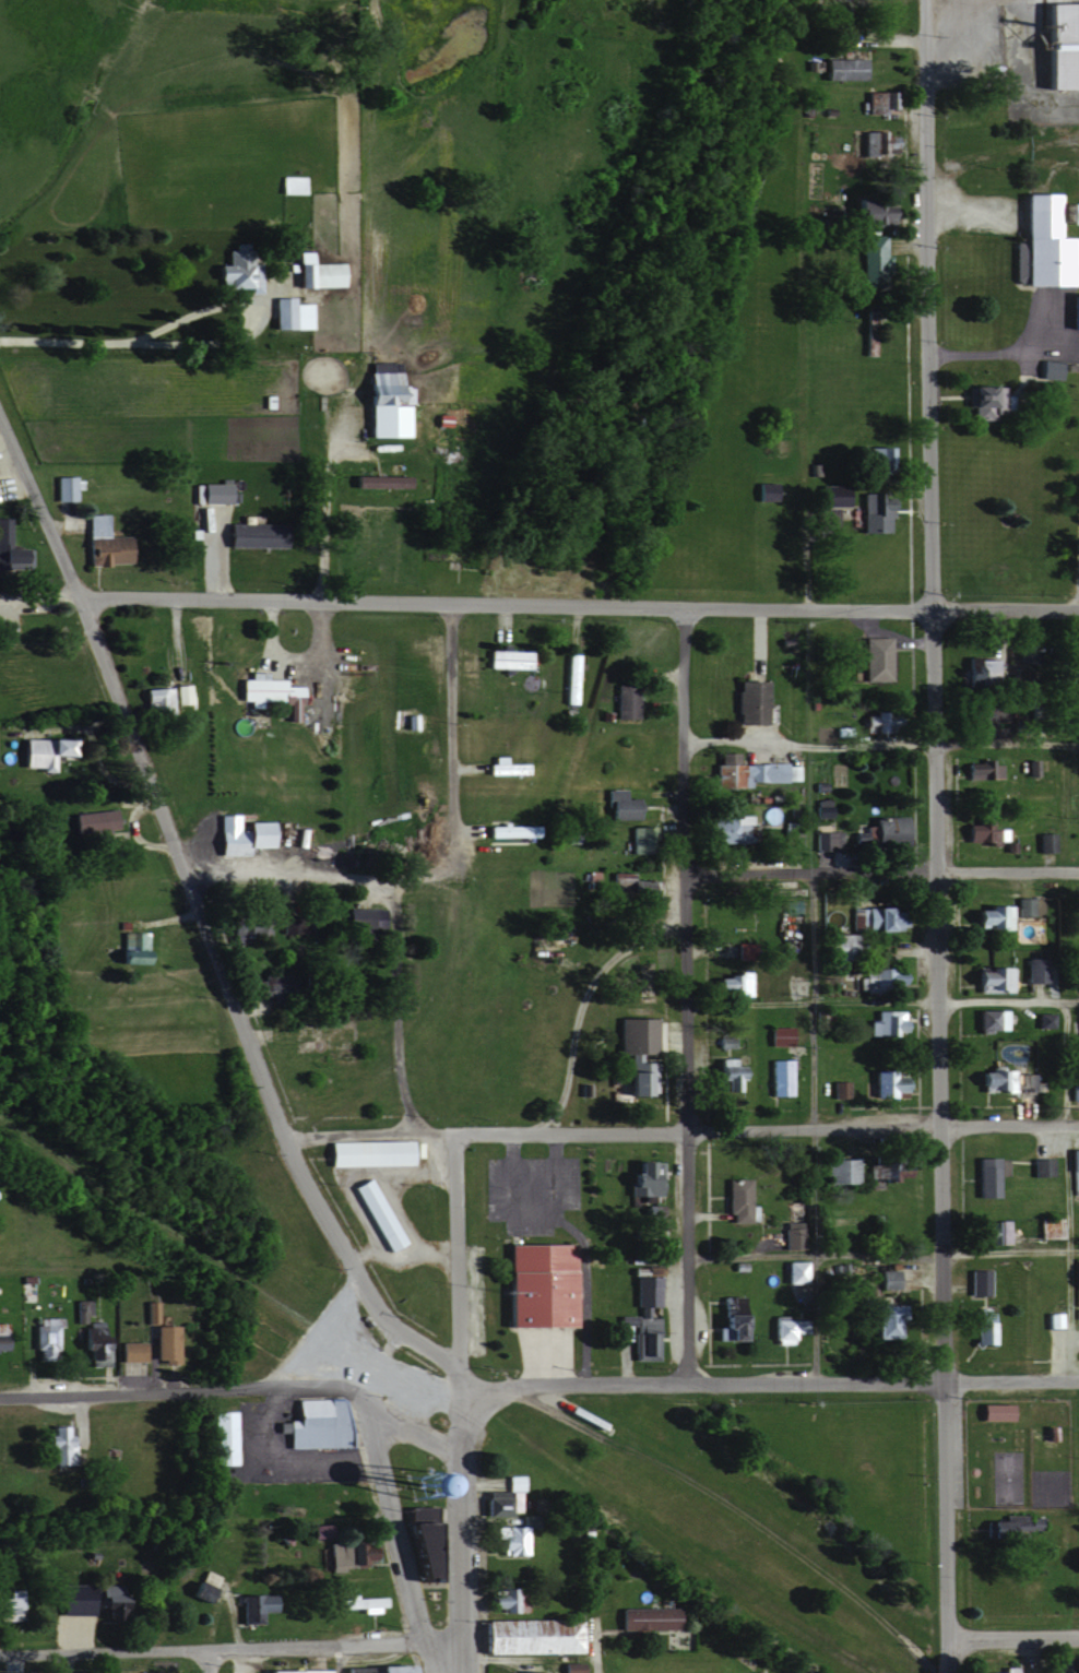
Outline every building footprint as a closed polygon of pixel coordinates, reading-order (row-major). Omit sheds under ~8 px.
[(1038,43),(1037,43),(1037,88),(1078,88),(1078,2),(1037,3),(1038,43)] [(861,58),(821,58),(821,79),(864,79),(864,66),(861,66),(861,58)] [(864,112),(891,112),(892,91),(864,91),(864,112)] [(894,154),(894,135),(884,135),(884,130),(860,131),(860,154),(894,154)] [(277,192),(301,193),(302,176),(278,175),(277,192)] [(1017,193),(1016,285),(1069,285),(1069,238),(1052,238),(1052,226),(1073,226),(1073,203),(1055,203),(1055,194),(1017,193)] [(891,227),(891,204),(866,204),(866,197),(847,197),(847,226),(891,227)] [(883,235),(858,235),(858,287),(873,287),(873,281),(883,281),(883,235)] [(255,264),(243,264),(242,245),(222,246),(222,264),(209,265),(210,288),(244,287),(244,293),(256,293),(255,264)] [(292,286),(343,287),(343,262),(307,262),(308,251),(293,251),(292,286)] [(269,328),(308,329),(308,303),(290,302),(290,297),(269,297),(269,328)] [(1037,378),(1061,379),(1062,361),(1038,359),(1037,378)] [(405,437),(406,386),(397,386),(397,362),(362,362),(362,436),(405,437)] [(967,418),(999,419),(1001,387),(963,385),(962,407),(967,407),(967,418)] [(865,473),(891,472),(890,448),(865,448),(865,473)] [(402,474),(349,475),(349,488),(403,487),(402,474)] [(53,477),(53,500),(76,500),(76,490),(80,489),(80,476),(53,477)] [(228,503),(229,484),(197,483),(196,502),(228,503)] [(753,483),(753,500),(770,500),(769,483),(753,483)] [(842,485),(814,486),(815,506),(843,505),(842,485)] [(858,494),(859,532),(885,531),(884,516),(889,516),(888,493),(858,494)] [(84,565),(133,564),(132,536),(105,536),(105,514),(84,514),(84,565)] [(279,547),(279,523),(223,522),(223,546),(279,547)] [(0,547),(0,566),(26,566),(27,548),(0,547)] [(860,637),(862,681),(889,680),(888,636),(860,637)] [(484,668),(529,669),(530,651),(485,650),(484,668)] [(578,704),(579,654),(564,654),(563,703),(578,704)] [(997,662),(970,661),(970,684),(997,684),(997,662)] [(281,679),(237,678),(236,700),(245,700),(245,703),(284,704),(283,721),(295,721),(296,686),(281,685),(281,679)] [(762,680),(731,681),(732,724),(763,724),(762,680)] [(175,704),(191,703),(191,684),(174,685),(175,704)] [(611,719),(632,719),(632,684),(612,684),(611,719)] [(173,713),(172,688),(143,689),(143,696),(154,695),(155,714),(173,713)] [(967,720),(977,719),(978,730),(998,729),(997,707),(967,708),(967,720)] [(49,756),(64,756),(64,739),(18,739),(17,767),(34,767),(34,771),(49,772),(49,756)] [(711,786),(751,786),(751,780),(798,780),(798,762),(733,762),(733,751),(711,751),(711,786)] [(501,762),(501,755),(491,755),(491,762),(483,762),(483,773),(527,773),(527,762),(501,762)] [(961,762),(962,779),(1000,778),(1000,764),(991,764),(991,761),(961,762)] [(636,818),(636,797),(622,797),(622,788),(605,787),(605,817),(636,818)] [(70,835),(115,833),(114,809),(69,811),(70,835)] [(215,854),(243,853),(243,846),(272,845),(271,819),(234,820),(234,812),(214,813),(215,854)] [(868,843),(901,842),(900,815),(867,816),(868,843)] [(744,841),(744,825),(738,825),(737,817),(708,817),(709,842),(744,841)] [(961,840),(984,840),(984,842),(1004,842),(1004,827),(986,827),(986,818),(961,817),(961,840)] [(502,824),(502,823),(484,824),(484,837),(531,836),(531,824),(502,824)] [(629,852),(650,851),(650,825),(628,826),(629,852)] [(798,829),(780,828),(780,851),(798,851),(798,829)] [(813,849),(829,850),(830,831),(813,830),(813,849)] [(1051,831),(1036,832),(1036,851),(1052,850),(1051,831)] [(653,877),(611,878),(611,892),(654,891),(653,877)] [(1031,914),(1031,896),(1015,897),(1015,915),(1031,914)] [(1011,928),(1011,904),(984,903),(984,927),(1011,928)] [(898,926),(898,914),(885,914),(885,906),(848,907),(848,928),(898,926)] [(380,907),(349,909),(350,930),(380,929),(380,907)] [(226,938),(254,937),(253,913),(225,914),(226,938)] [(146,962),(146,949),(142,949),(142,930),(118,931),(118,943),(110,943),(111,962),(146,962)] [(848,933),(824,932),(823,944),(848,945),(848,933)] [(1023,981),(1042,981),(1041,956),(1023,957),(1023,981)] [(748,972),(709,973),(710,995),(748,994),(748,972)] [(1005,1030),(1005,1008),(972,1008),(972,1030),(1005,1030)] [(902,1033),(903,1010),(873,1009),(873,1019),(868,1019),(867,1033),(902,1033)] [(618,1016),(617,1093),(653,1094),(653,1061),(651,1061),(652,1017),(618,1016)] [(788,1045),(788,1026),(766,1025),(766,1044),(788,1045)] [(767,1059),(766,1094),(786,1095),(787,1059),(767,1059)] [(718,1089),(737,1090),(737,1080),(741,1080),(741,1067),(709,1066),(709,1077),(718,1078),(718,1089)] [(1032,1090),(1032,1072),(1008,1072),(1008,1068),(986,1068),(986,1076),(972,1076),(972,1084),(983,1084),(983,1090),(1032,1090)] [(904,1096),(904,1073),(869,1072),(868,1096),(904,1096)] [(830,1097),(847,1096),(846,1082),(829,1083),(830,1097)] [(1078,1100),(1078,1083),(1068,1083),(1067,1100),(1078,1100)] [(323,1140),(324,1165),(412,1164),(411,1139),(323,1140)] [(1067,1189),(1078,1189),(1078,1148),(1068,1148),(1067,1189)] [(821,1156),(821,1182),(854,1182),(854,1156),(821,1156)] [(1002,1156),(973,1157),(974,1197),(994,1196),(993,1174),(1003,1174),(1002,1156)] [(1049,1174),(1049,1157),(1029,1157),(1029,1175),(1049,1174)] [(656,1160),(625,1159),(624,1194),(655,1195),(656,1160)] [(878,1178),(901,1179),(902,1167),(878,1167),(878,1178)] [(349,1185),(385,1253),(402,1244),(366,1176),(349,1185)] [(728,1222),(748,1221),(746,1177),(722,1178),(723,1212),(728,1212),(728,1222)] [(657,1204),(638,1205),(638,1215),(657,1214),(657,1204)] [(1060,1217),(1037,1216),(1036,1235),(1060,1237),(1060,1217)] [(985,1243),(1007,1244),(1008,1219),(985,1219),(985,1243)] [(780,1227),(781,1248),(800,1248),(799,1226),(780,1227)] [(566,1243),(501,1243),(501,1325),(567,1325),(566,1243)] [(965,1295),(985,1295),(985,1269),(966,1269),(965,1295)] [(744,1295),(722,1294),(722,1304),(714,1304),(713,1339),(743,1339),(744,1295)] [(87,1313),(92,1313),(92,1299),(74,1300),(75,1322),(87,1322),(87,1313)] [(153,1300),(142,1300),(143,1321),(153,1321),(153,1300)] [(863,1304),(863,1339),(889,1338),(889,1304),(863,1304)] [(1043,1328),(1061,1327),(1061,1311),(1043,1312),(1043,1328)] [(971,1343),(993,1343),(992,1312),(971,1312),(971,1343)] [(56,1359),(57,1317),(32,1317),(32,1359),(56,1359)] [(770,1343),(787,1343),(787,1331),(800,1331),(800,1318),(769,1319),(770,1343)] [(86,1365),(106,1365),(105,1345),(109,1345),(109,1335),(99,1335),(99,1321),(87,1321),(88,1335),(79,1335),(80,1347),(86,1347),(86,1365)] [(172,1324),(149,1324),(150,1361),(172,1361),(172,1324)] [(139,1341),(116,1341),(117,1361),(139,1360),(139,1341)] [(285,1447),(347,1445),(345,1398),(290,1400),(291,1420),(273,1421),(274,1432),(284,1432),(285,1447)] [(1008,1419),(1008,1403),(976,1403),(977,1420),(1008,1419)] [(233,1410),(207,1410),(209,1464),(234,1464),(233,1410)] [(61,1425),(47,1424),(47,1434),(40,1434),(40,1446),(47,1446),(47,1464),(71,1464),(72,1435),(61,1435),(61,1425)] [(515,1511),(515,1489),(519,1489),(519,1475),(502,1475),(502,1494),(480,1494),(480,1515),(505,1515),(505,1511),(515,1511)] [(435,1506),(400,1507),(401,1523),(413,1522),(414,1565),(421,1565),(422,1580),(436,1580),(435,1506)] [(1038,1529),(1038,1514),(1009,1515),(1010,1535),(1018,1535),(1018,1530),(1038,1529)] [(332,1536),(332,1523),(306,1524),(307,1537),(332,1536)] [(524,1554),(524,1525),(491,1526),(492,1554),(524,1554)] [(324,1539),(323,1562),(371,1564),(372,1541),(324,1539)] [(119,1584),(55,1584),(55,1614),(119,1614),(119,1584)] [(512,1587),(499,1587),(499,1611),(512,1612),(512,1587)] [(0,1597),(0,1619),(18,1619),(17,1589),(5,1590),(5,1597),(0,1597)] [(237,1622),(257,1622),(256,1611),(276,1610),(276,1593),(236,1594),(237,1622)] [(337,1608),(357,1607),(357,1612),(375,1611),(375,1606),(384,1605),(384,1596),(337,1597),(337,1608)] [(672,1606),(615,1607),(615,1629),(673,1628),(672,1606)] [(477,1652),(579,1652),(579,1618),(477,1619),(477,1652)] [(367,1668),(368,1671),(354,1672),(411,1672),(409,1661),(367,1668)] [(559,1672),(582,1672),(582,1661),(559,1662),(559,1672)]
